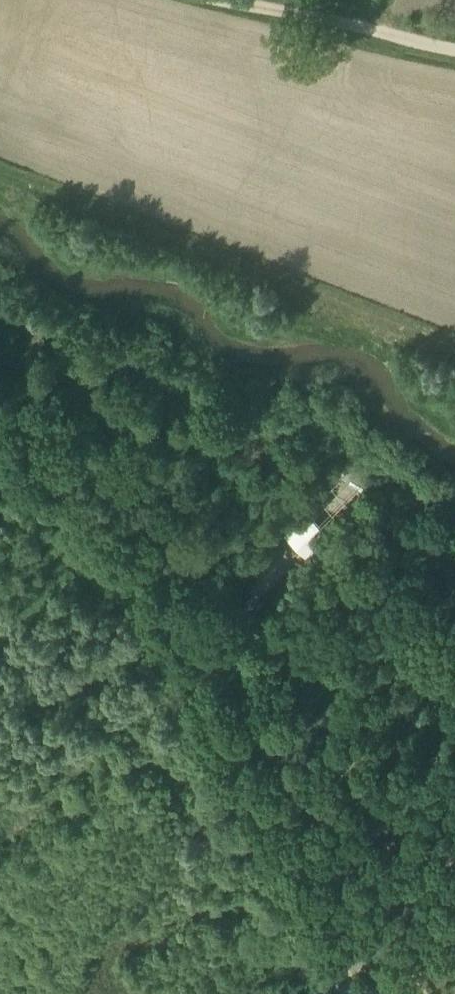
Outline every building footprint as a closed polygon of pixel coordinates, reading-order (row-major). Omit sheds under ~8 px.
[(364,993),(382,993),(374,984),(364,993)]
